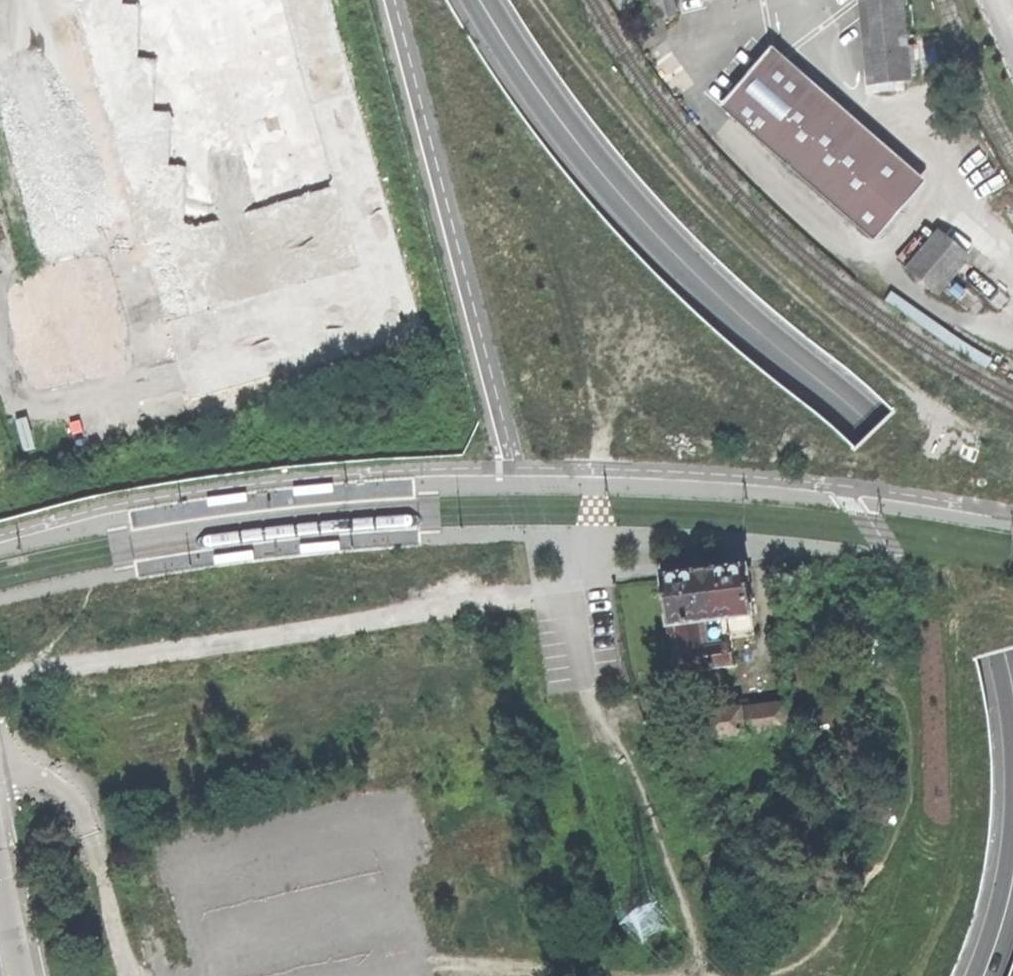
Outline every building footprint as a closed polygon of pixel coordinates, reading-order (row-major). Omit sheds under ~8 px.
[(377,127),(344,0),(87,0),(136,189),(377,127)] [(657,18),(673,14),(670,0),(653,0),(657,18)] [(902,74),(894,0),(867,0),(875,78),(902,74)] [(729,111),(844,211),(892,157),(777,58),(729,111)] [(871,234),(917,180),(892,157),(844,211),(871,234)] [(939,290),(966,260),(944,238),(917,269),(939,290)] [(906,258),(913,266),(931,248),(923,240),(906,258)] [(673,673),(733,666),(730,637),(752,634),(750,618),(752,618),(746,567),(660,577),(666,627),(668,627),(669,641),(673,673)] [(786,729),(783,706),(709,714),(712,737),(786,729)] [(705,709),(687,711),(690,738),(708,736),(705,709)]
